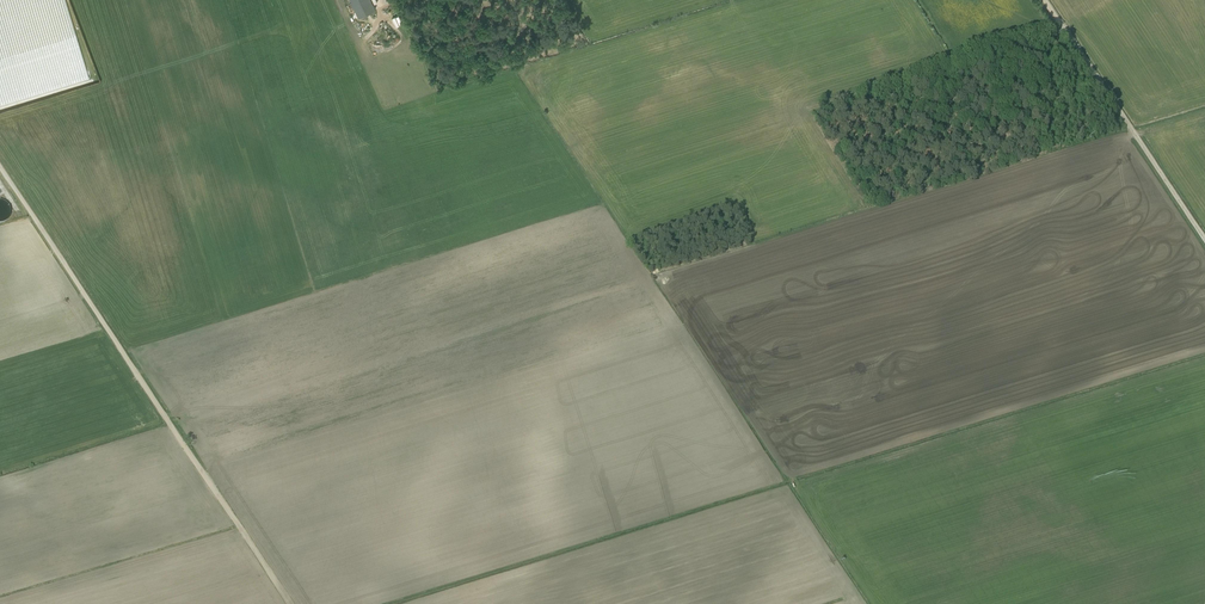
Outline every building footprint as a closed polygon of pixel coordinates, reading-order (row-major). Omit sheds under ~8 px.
[(375,10),(371,0),(350,0),(358,18),(375,10)] [(10,56),(6,43),(16,40),(17,42),(9,45),(11,54),(60,40),(57,32),(65,30),(62,18),(8,33),(8,34),(0,36),(0,59),(10,56)] [(400,23),(390,24),(391,37),(401,36),(400,23)] [(80,41),(0,65),(0,112),(93,84),(80,41)]
